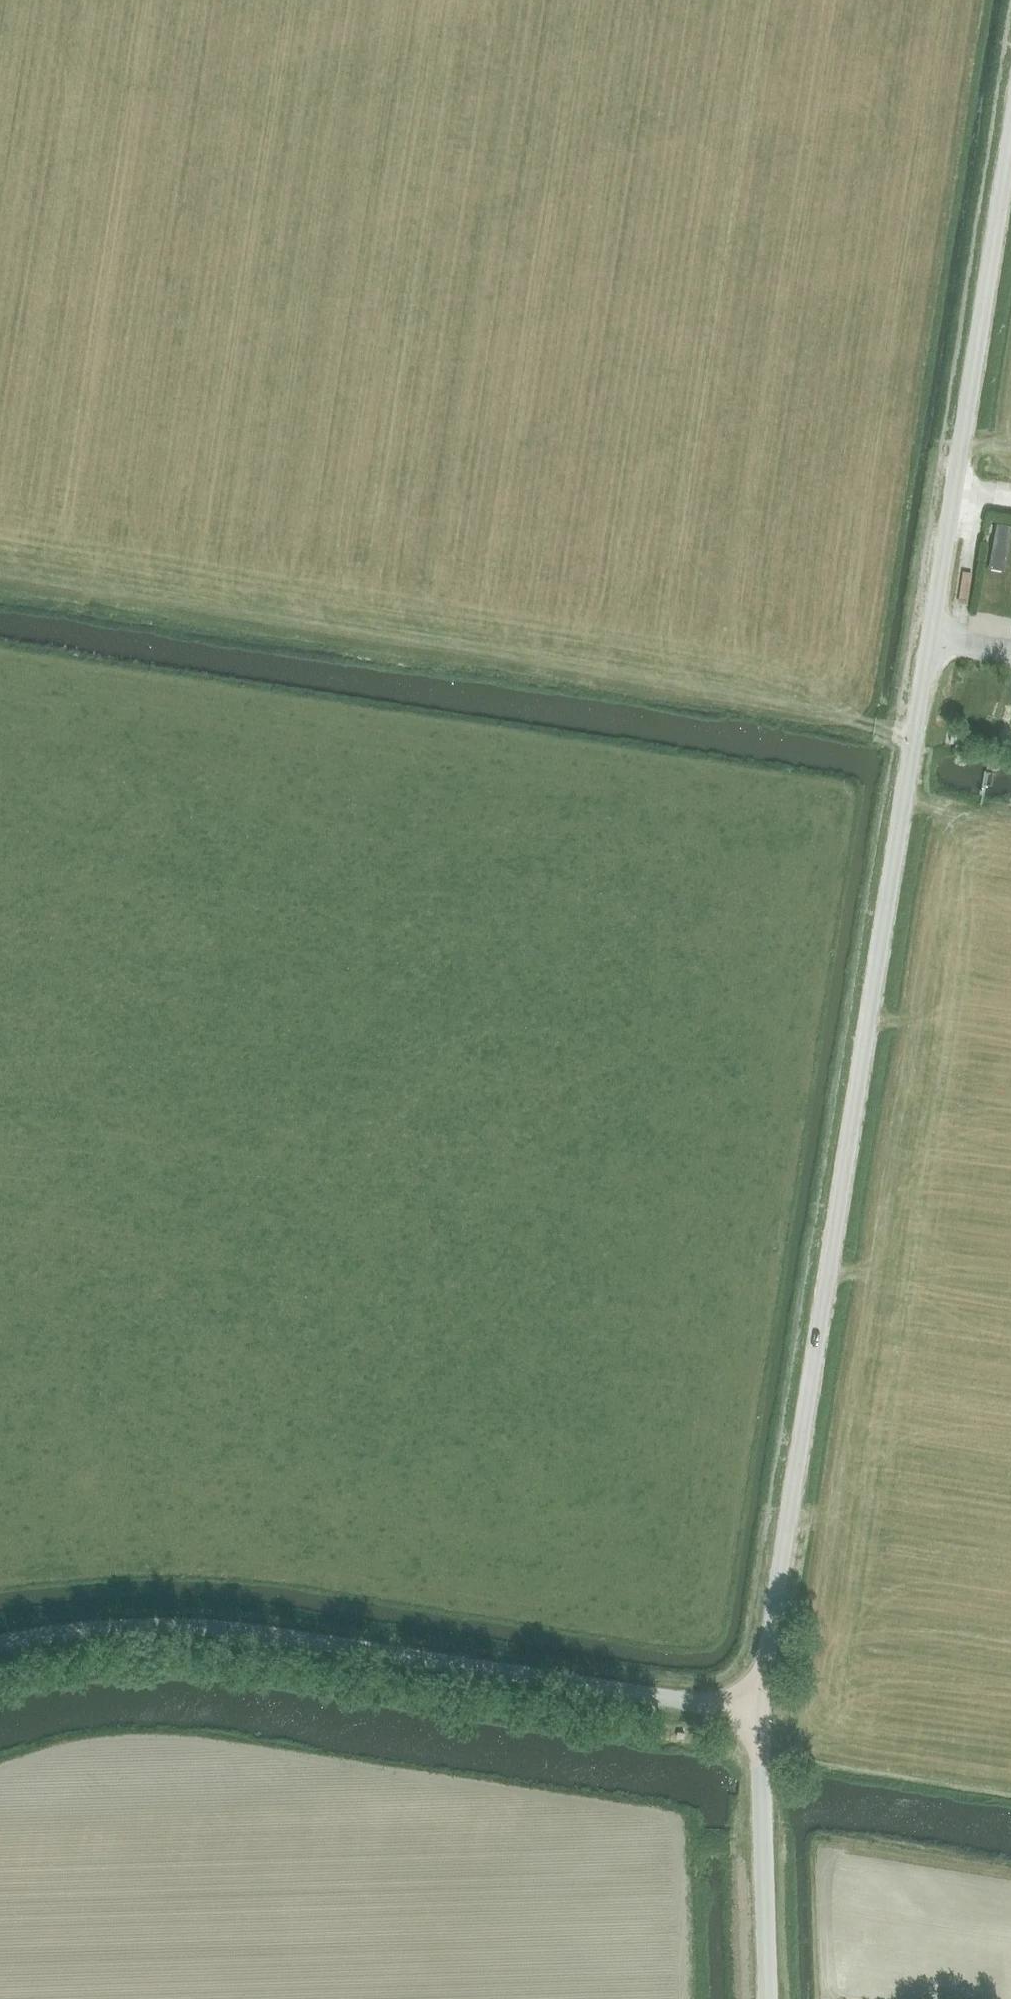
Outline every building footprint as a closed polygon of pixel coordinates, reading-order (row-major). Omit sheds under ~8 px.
[(660,1735),(661,1727),(653,1727),(653,1735),(660,1735)]
